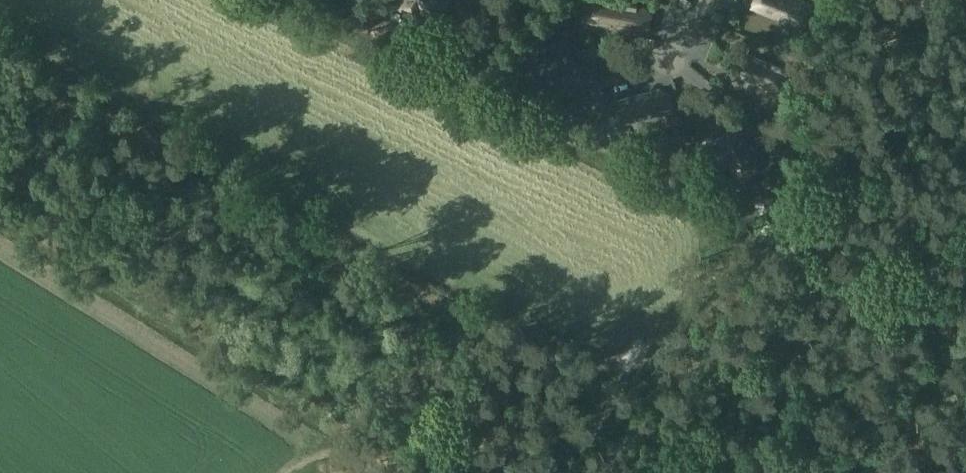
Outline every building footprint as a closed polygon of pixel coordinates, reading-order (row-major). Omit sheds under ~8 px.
[(398,7),(413,16),(417,10),(437,22),(450,2),(446,0),(402,0),(398,7)] [(594,23),(635,31),(647,27),(649,15),(640,7),(601,0),(598,0),(594,23)] [(676,3),(685,9),(691,2),(688,0),(678,0),(676,3)] [(751,7),(802,28),(811,6),(797,0),(754,0),(751,7)] [(714,11),(710,19),(720,23),(724,16),(714,11)] [(710,24),(706,32),(716,36),(720,28),(710,24)] [(654,90),(613,101),(620,125),(661,113),(669,105),(666,93),(654,90)] [(739,107),(732,111),(738,120),(745,116),(739,107)] [(679,116),(668,118),(671,127),(681,124),(679,116)] [(717,145),(710,149),(720,164),(726,160),(739,180),(759,167),(736,129),(715,142),(717,145)]
